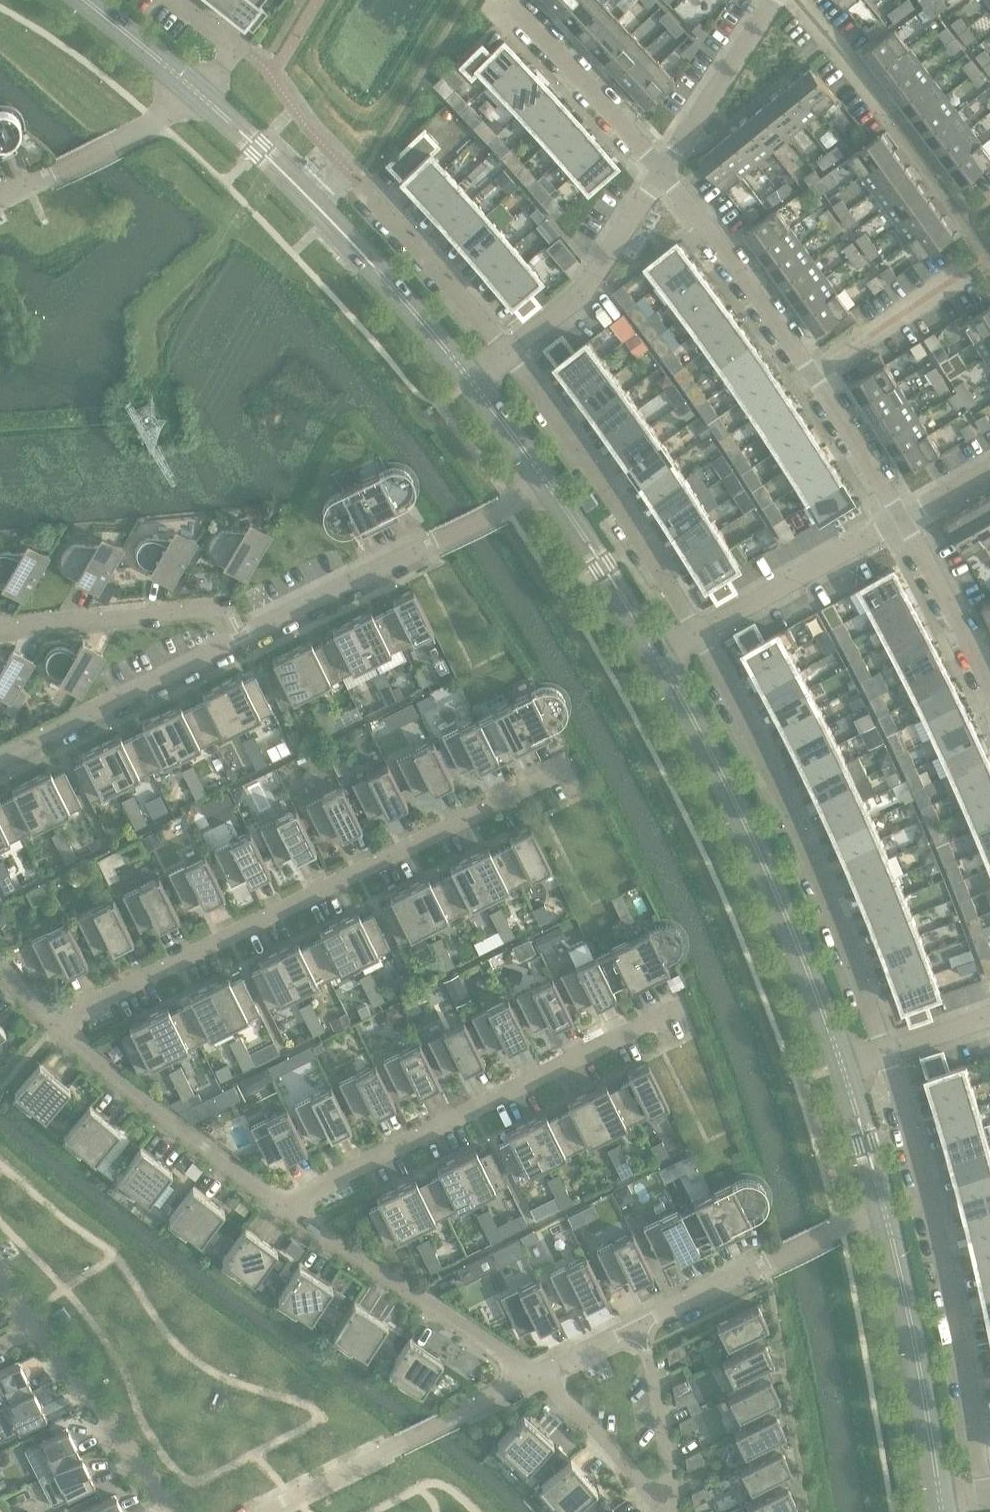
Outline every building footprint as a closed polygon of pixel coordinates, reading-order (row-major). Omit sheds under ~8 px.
[(226,10),(234,0),(214,0),(226,10)] [(226,10),(253,32),(268,13),(259,6),(263,0),(234,0),(226,10)] [(547,2),(547,3),(548,2),(561,16),(560,17),(579,0),(549,0),(547,2)] [(560,17),(561,18),(562,17),(575,31),(574,32),(604,4),(603,2),(602,1),(600,0),(579,0),(560,17)] [(847,8),(857,0),(840,0),(847,8)] [(899,6),(906,15),(915,7),(910,0),(908,0),(899,6)] [(933,2),(940,12),(949,5),(944,0),(935,0),(933,2)] [(926,7),(925,8),(932,18),(940,12),(933,2),(926,7)] [(604,4),(574,32),(575,33),(576,32),(589,46),(588,46),(588,47),(618,19),(617,17),(616,16),(604,4)] [(906,15),(899,6),(890,14),(896,22),(906,15)] [(660,19),(668,28),(676,21),(668,12),(660,19)] [(953,23),(960,33),(969,27),(961,17),(953,23)] [(618,19),(588,47),(589,47),(603,61),(602,61),(602,62),(632,34),(631,32),(630,31),(618,19)] [(676,21),(668,28),(677,37),(684,30),(676,21)] [(703,41),(709,32),(700,23),(693,30),(703,41)] [(866,31),(872,40),(882,32),(876,24),(866,31)] [(940,33),(947,43),(956,37),(948,27),(940,33)] [(969,27),(960,33),(968,43),(976,37),(969,27)] [(877,70),(910,46),(897,29),(869,50),(868,50),(864,53),(865,55),(866,54),(877,69),(877,70)] [(632,34),(602,62),(603,62),(616,76),(616,77),(646,49),(645,47),(644,46),(632,34)] [(956,37),(947,43),(955,53),(963,47),(956,37)] [(690,59),(691,60),(700,46),(695,41),(683,52),(690,59)] [(483,45),(461,66),(462,66),(463,66),(472,75),(477,70),(478,70),(492,84),(520,57),(519,57),(505,43),(506,43),(505,42),(504,42),(491,55),(483,47),(484,46),(483,45)] [(910,46),(877,70),(877,71),(878,70),(890,86),(889,86),(889,87),(922,62),(910,46)] [(646,49),(616,77),(617,77),(630,91),(630,92),(660,64),(659,62),(658,61),(646,49)] [(985,66),(989,62),(989,55),(986,50),(978,56),(985,66)] [(520,57),(492,84),(506,99),(534,72),(533,72),(520,58),(520,57)] [(964,66),(972,76),(980,69),(973,60),(964,66)] [(922,62),(889,87),(890,87),(902,102),(901,102),(902,103),(934,78),(922,62)] [(660,64),(630,92),(631,92),(631,91),(645,106),(644,106),(645,107),(662,91),(666,95),(667,96),(675,83),(674,82),(673,81),(675,79),(672,77),(673,77),(672,76),(660,64)] [(796,80),(822,112),(838,99),(812,67),(811,68),(812,68),(797,80),(796,80)] [(980,69),(972,76),(979,86),(987,79),(980,69)] [(534,72),(506,99),(520,114),(548,87),(547,87),(534,73),(535,73),(534,72)] [(469,105),(443,77),(434,86),(461,114),(469,105)] [(934,78),(902,103),(902,104),(903,103),(914,118),(914,119),(947,95),(934,78)] [(780,93),(806,125),(822,112),(796,80),(795,81),(796,81),(781,93),(780,93)] [(548,87),(520,114),(534,129),(562,103),(562,102),(561,103),(548,88),(549,88),(548,87)] [(765,106),(764,106),(790,138),(806,125),(780,93),(779,93),(780,94),(765,106)] [(947,95),(914,119),(914,120),(915,119),(927,135),(926,135),(926,136),(959,111),(947,95)] [(562,103),(534,129),(547,144),(576,118),(576,117),(575,118),(562,104),(563,103),(562,103)] [(469,105),(461,114),(474,128),(483,120),(469,105)] [(749,118),(748,119),(774,151),(790,138),(764,106),(764,107),(749,119),(749,118)] [(2,156),(15,150),(13,145),(14,144),(16,142),(18,140),(19,139),(20,137),(21,135),(21,133),(22,130),(22,129),(22,127),(21,125),(21,123),(21,122),(19,119),(18,117),(17,115),(14,113),(13,112),(11,112),(9,111),(7,110),(4,110),(1,110),(0,110),(0,152),(2,156)] [(959,111),(926,136),(927,136),(939,151),(938,151),(938,152),(971,127),(959,111)] [(576,118),(547,144),(561,159),(590,134),(589,133),(589,134),(576,119),(577,118),(576,118)] [(733,131),(732,132),(758,164),(774,151),(748,119),(748,120),(733,132),(733,131)] [(483,120),(474,128),(488,143),(497,135),(483,120)] [(971,127),(938,152),(939,152),(940,152),(951,167),(950,168),(951,168),(983,143),(971,127)] [(868,137),(862,129),(852,136),(858,144),(868,137)] [(403,181),(403,180),(416,194),(416,195),(445,169),(431,154),(432,154),(431,153),(438,147),(425,134),(426,133),(425,132),(389,166),(390,167),(402,179),(402,180),(403,181)] [(717,144),(717,145),(742,176),(758,164),(732,132),(732,133),(718,145),(717,144)] [(590,134),(561,159),(574,174),(604,149),(603,149),(602,149),(590,135),(590,134)] [(850,158),(863,175),(896,151),(895,151),(883,136),(884,135),(883,134),(850,158)] [(497,135),(488,143),(502,158),(511,149),(497,135)] [(951,168),(951,169),(952,168),(964,184),(963,184),(964,185),(989,165),(989,152),(983,143),(951,168)] [(742,176),(717,145),(716,145),(717,146),(701,158),(701,157),(700,158),(726,190),(742,176)] [(838,146),(829,153),(835,161),(844,154),(838,146)] [(511,149),(502,158),(515,172),(524,165),(511,149)] [(604,149),(574,174),(587,189),(586,190),(587,191),(588,191),(617,166),(617,165),(617,164),(616,165),(603,150),(604,150),(604,149)] [(896,151),(863,175),(874,192),(908,168),(907,167),(907,168),(895,152),(896,152),(896,151)] [(835,161),(829,153),(819,160),(825,168),(835,161)] [(524,165),(515,172),(528,187),(537,180),(524,165)] [(908,168),(874,192),(886,208),(920,184),(919,184),(907,169),(908,168)] [(445,169),(416,195),(417,196),(417,195),(430,209),(430,210),(459,184),(445,169)] [(505,170),(495,179),(509,195),(519,186),(510,176),(505,170)] [(806,177),(812,185),(815,184),(822,179),(822,178),(816,170),(806,177)] [(822,179),(815,184),(822,194),(830,188),(823,178),(822,178),(822,179)] [(537,180),(528,187),(541,203),(551,195),(537,180)] [(789,182),(779,189),(785,197),(795,190),(789,182)] [(459,184),(430,210),(430,211),(431,210),(444,224),(443,225),(444,226),(473,200),(459,184)] [(812,185),(806,189),(814,200),(822,194),(815,184),(812,185)] [(920,184),(886,208),(898,225),(932,201),(931,200),(930,201),(919,185),(920,185),(920,184)] [(785,197),(779,189),(769,196),(775,204),(785,197)] [(551,195),(541,203),(555,219),(564,211),(551,195)] [(473,200),(444,226),(445,225),(457,240),(457,241),(486,215),(473,200)] [(834,206),(841,216),(850,210),(843,200),(834,206)] [(932,201),(898,225),(910,241),(943,217),(942,217),(931,202),(932,201)] [(755,206),(745,213),(751,222),(761,214),(755,206)] [(538,208),(530,215),(539,225),(547,218),(538,208)] [(757,250),(758,250),(791,226),(779,209),(745,233),(746,234),(747,234),(758,249),(757,250)] [(821,215),(828,225),(836,219),(829,209),(821,215)] [(850,210),(841,216),(848,226),(857,219),(850,210)] [(486,215),(457,241),(458,241),(471,255),(470,256),(471,256),(500,231),(486,215)] [(943,217),(910,241),(923,259),(956,235),(955,234),(943,218),(944,218),(943,217)] [(547,219),(537,228),(550,243),(560,234),(550,223),(547,219)] [(836,219),(828,225),(835,235),(843,229),(836,219)] [(791,226),(758,250),(758,251),(759,250),(770,266),(769,266),(770,267),(803,243),(791,226)] [(500,231),(471,256),(471,257),(472,256),(484,271),(484,272),(514,246),(500,231)] [(858,239),(865,249),(874,243),(866,233),(858,239)] [(560,238),(547,249),(565,270),(578,259),(560,238)] [(679,243),(649,266),(648,267),(649,268),(650,267),(662,283),(693,259),(692,259),(680,244),(680,243),(680,242),(679,243)] [(845,248),(852,258),(860,252),(853,242),(845,248)] [(803,243),(770,267),(771,267),(782,282),(781,283),(782,283),(815,260),(803,243)] [(874,243),(865,249),(872,259),(881,253),(874,243)] [(514,246),(484,272),(485,272),(497,286),(497,287),(527,262),(514,246)] [(860,252),(852,258),(859,268),(867,262),(860,252)] [(693,259),(662,283),(674,299),(705,276),(705,275),(704,276),(693,260),(693,259)] [(815,260),(782,283),(782,284),(783,283),(794,299),(793,300),(794,300),(827,276),(815,260)] [(527,262),(497,287),(498,288),(498,287),(510,302),(511,303),(523,317),(522,317),(523,318),(539,304),(539,303),(538,304),(527,290),(541,279),(541,278),(540,277),(540,278),(527,262)] [(891,266),(882,273),(890,283),(898,277),(891,266)] [(705,276),(674,299),(686,315),(718,292),(717,292),(705,277),(706,276),(705,276)] [(827,276),(794,300),(794,301),(795,300),(806,316),(805,316),(806,317),(839,293),(827,276)] [(869,282),(876,292),(885,286),(877,276),(869,282)] [(637,302),(624,285),(615,292),(628,309),(637,302)] [(718,292),(686,315),(699,332),(730,309),(730,308),(729,309),(717,293),(718,293),(718,292)] [(839,293),(806,317),(807,317),(818,333),(817,333),(818,334),(832,324),(839,334),(858,320),(839,293)] [(637,302),(628,309),(640,325),(649,318),(637,302)] [(965,322),(964,323),(976,341),(989,332),(989,307),(965,322)] [(730,309),(699,332),(711,348),(742,326),(742,325),(741,326),(730,310),(730,309)] [(624,314),(611,324),(619,335),(632,325),(624,314)] [(649,318),(640,325),(652,341),(661,334),(649,318)] [(742,326),(711,348),(722,365),(754,343),(754,342),(753,343),(742,327),(742,326)] [(637,332),(626,341),(638,357),(650,348),(647,345),(637,332)] [(976,341),(986,358),(989,356),(989,332),(976,341)] [(661,334),(652,341),(664,357),(673,350),(661,334)] [(942,344),(935,334),(926,339),(933,350),(942,344)] [(560,366),(560,365),(572,380),(571,381),(572,381),(603,358),(591,342),(590,341),(575,352),(565,338),(565,337),(564,336),(547,349),(548,351),(549,350),(560,364),(559,365),(560,366)] [(921,342),(912,348),(919,358),(928,353),(921,342)] [(754,343),(722,365),(734,382),(766,360),(766,359),(765,360),(754,344),(754,343)] [(673,350),(664,357),(675,373),(685,366),(673,350)] [(863,403),(863,404),(898,382),(880,354),(860,366),(866,376),(852,385),(852,386),(853,386),(863,403)] [(950,357),(941,362),(947,373),(956,367),(950,357)] [(603,358),(572,381),(572,382),(573,381),(584,397),(583,397),(584,398),(615,375),(603,358)] [(766,360),(734,382),(746,399),(778,377),(777,376),(777,377),(766,361),(766,360)] [(685,366),(675,373),(687,390),(697,383),(685,366)] [(928,373),(934,383),(943,378),(937,367),(928,373)] [(662,378),(661,385),(665,390),(675,383),(669,375),(668,373),(662,378)] [(615,375),(584,398),(585,398),(596,413),(595,414),(596,415),(597,414),(608,430),(607,430),(608,431),(639,408),(627,391),(615,375)] [(778,377),(746,399),(757,416),(789,394),(788,394),(777,378),(778,378),(778,377)] [(943,378),(934,383),(941,394),(950,388),(943,378)] [(956,387),(959,392),(962,397),(971,392),(965,381),(956,387)] [(898,382),(863,404),(864,404),(874,420),(873,420),(874,421),(909,399),(898,382)] [(675,383),(665,390),(671,399),(681,392),(675,383)] [(697,383),(687,390),(698,406),(708,399),(697,383)] [(959,392),(951,397),(957,408),(966,403),(966,402),(962,397),(959,392)] [(971,392),(962,397),(966,402),(966,403),(969,407),(978,402),(971,392)] [(789,394),(757,416),(768,433),(801,412),(800,411),(800,412),(789,395),(790,395),(789,394)] [(708,399),(698,406),(710,423),(720,416),(708,399)] [(909,399),(874,421),(875,421),(885,437),(884,438),(885,438),(919,417),(909,399)] [(687,400),(679,406),(689,419),(696,414),(693,409),(687,400)] [(639,408),(608,431),(609,431),(620,446),(619,447),(651,425),(639,408)] [(801,412),(768,433),(779,450),(812,429),(812,428),(811,429),(800,413),(801,412)] [(989,427),(989,422),(986,415),(977,420),(983,431),(989,427)] [(720,416),(710,423),(721,440),(731,433),(720,416)] [(919,417),(885,438),(885,439),(886,438),(896,455),(895,455),(895,456),(930,434),(919,417)] [(707,420),(698,426),(706,438),(715,432),(707,420)] [(962,428),(968,439),(977,434),(971,423),(962,428)] [(651,425),(619,447),(620,448),(621,448),(631,463),(631,464),(663,442),(651,425)] [(812,429),(779,450),(790,467),(823,447),(823,446),(822,446),(812,430),(812,429)] [(731,433),(721,440),(732,456),(742,450),(731,433)] [(930,434),(895,456),(896,456),(906,472),(907,474),(941,452),(930,434)] [(711,436),(703,441),(710,452),(718,446),(711,436)] [(663,442),(631,464),(632,465),(643,480),(642,481),(643,481),(675,460),(663,442)] [(823,447),(790,467),(801,485),(834,464),(833,464),(823,448),(824,447),(823,447)] [(742,450),(732,456),(743,473),(753,467),(742,450)] [(723,454),(712,461),(723,478),(734,471),(730,465),(723,454)] [(675,460),(643,481),(643,482),(644,481),(654,497),(654,498),(687,477),(675,460)] [(834,464),(801,485),(812,502),(845,482),(845,481),(844,482),(834,465),(834,464)] [(753,467),(743,473),(754,490),(764,484),(753,467)] [(387,470),(361,483),(381,524),(400,514),(397,508),(404,504),(407,502),(410,500),(412,497),(414,493),(414,490),(414,486),(414,482),(413,479),(411,475),(408,473),(405,470),(401,469),(398,468),(394,468),(390,469),(387,470)] [(687,477),(654,498),(654,499),(655,498),(666,514),(665,515),(698,494),(687,477)] [(739,478),(728,486),(734,495),(745,488),(739,478)] [(845,482),(812,502),(822,519),(821,519),(822,521),(823,520),(855,501),(856,500),(855,499),(845,483),(845,482)] [(361,483),(360,483),(334,496),(331,498),(328,501),(326,504),(325,507),(324,511),(324,515),(324,518),(326,522),(328,525),(330,528),(333,530),(337,531),(340,532),(344,532),(348,532),(351,531),(359,527),(362,533),(381,524),(361,483)] [(764,484),(754,490),(765,507),(775,501),(764,484)] [(746,489),(734,496),(740,504),(751,497),(748,492),(746,489)] [(599,503),(593,493),(592,492),(581,499),(589,510),(599,503)] [(698,494),(665,515),(666,516),(677,532),(676,532),(676,533),(709,512),(698,494)] [(775,501),(765,507),(775,524),(785,518),(775,501)] [(965,511),(985,546),(986,545),(989,543),(989,513),(983,501),(965,511)] [(965,511),(947,521),(966,556),(977,550),(979,553),(986,561),(989,559),(989,553),(986,545),(985,546),(965,511)] [(709,512),(676,533),(677,533),(687,549),(687,550),(720,529),(709,512)] [(785,518),(775,524),(785,541),(796,535),(785,518)] [(720,529),(687,550),(688,550),(698,566),(697,567),(698,567),(731,547),(720,529)] [(214,536),(213,538),(212,539),(210,542),(210,545),(210,548),(210,550),(210,551),(211,553),(212,555),(213,557),(215,559),(217,560),(246,577),(271,534),(227,531),(224,531),(223,531),(221,532),(218,533),(216,534),(215,535),(214,536)] [(136,551),(136,553),(136,554),(136,556),(136,558),(137,559),(137,561),(139,563),(140,565),(141,566),(143,567),(144,568),(172,584),(184,564),(193,548),(197,541),(153,538),(151,538),(149,538),(147,539),(145,539),(143,540),(142,542),(140,544),(138,545),(137,548),(137,549),(136,551)] [(731,547),(698,567),(698,568),(699,567),(709,584),(708,584),(709,585),(718,600),(718,602),(737,591),(736,589),(736,590),(729,578),(727,575),(742,566),(751,560),(739,542),(731,547)] [(63,567),(63,568),(64,570),(66,572),(68,574),(70,575),(98,591),(123,548),(78,545),(76,545),(74,545),(73,546),(71,546),(69,547),(67,550),(66,551),(65,552),(64,553),(63,555),(63,556),(62,557),(62,559),(62,561),(62,562),(62,565),(63,567)] [(193,548),(184,564),(190,567),(194,562),(197,564),(203,554),(193,548)] [(24,599),(49,555),(4,552),(3,552),(1,552),(0,553),(0,585),(24,599)] [(895,570),(862,589),(861,589),(862,591),(863,590),(872,607),(906,589),(906,588),(905,589),(896,572),(897,571),(896,570),(895,570)] [(189,581),(177,582),(178,593),(190,593),(189,581)] [(106,582),(97,598),(107,604),(116,588),(106,582)] [(906,589),(872,607),(882,625),(916,607),(915,607),(906,590),(907,590),(906,589)] [(397,607),(386,613),(403,647),(434,631),(414,591),(393,601),(394,603),(395,602),(397,607)] [(824,609),(834,628),(845,622),(835,603),(824,609)] [(916,607),(882,625),(891,644),(926,626),(926,625),(925,625),(916,608),(916,607)] [(372,611),(352,621),(373,662),(403,647),(386,613),(375,618),(372,614),(373,613),(372,611)] [(337,637),(326,642),(343,677),(373,662),(352,621),(333,630),(334,632),(337,637)] [(845,622),(834,628),(844,646),(854,640),(845,622)] [(756,624),(737,634),(738,636),(739,635),(747,651),(747,652),(748,652),(757,669),(756,669),(757,670),(791,651),(799,647),(789,627),(765,641),(756,626),(757,625),(756,624)] [(926,626),(891,644),(901,662),(935,644),(935,643),(934,644),(925,627),(926,626)] [(834,640),(823,645),(827,654),(838,648),(836,644),(834,640)] [(854,640),(844,646),(853,663),(864,658),(854,640)] [(311,641),(292,651),(312,692),(343,677),(326,642),(314,648),(312,643),(311,641)] [(45,660),(45,662),(45,663),(45,666),(45,668),(46,670),(47,671),(48,673),(49,674),(50,675),(52,677),(81,694),(104,655),(84,643),(77,654),(68,649),(66,648),(65,648),(62,647),(59,647),(58,648),(56,648),(54,649),(52,650),(50,652),(49,653),(48,654),(46,656),(46,658),(45,660)] [(935,644),(901,662),(910,680),(945,663),(944,662),(935,645),(936,645),(935,644)] [(11,700),(34,662),(14,650),(7,661),(0,657),(0,694),(11,700)] [(312,692),(292,651),(273,660),(274,662),(276,667),(265,673),(282,707),(293,701),(312,692)] [(791,651),(757,670),(758,670),(767,687),(766,687),(766,688),(801,669),(791,651)] [(864,658),(853,663),(862,681),(873,676),(864,658)] [(945,663),(910,680),(919,698),(954,681),(953,681),(944,664),(945,663)] [(428,668),(416,673),(423,688),(435,682),(428,668)] [(801,669),(766,688),(767,688),(776,705),(776,706),(810,688),(801,669)] [(373,677),(380,691),(392,685),(384,671),(373,677)] [(241,676),(222,686),(242,726),(262,717),(273,711),(256,677),(244,683),(242,678),(241,676)] [(873,676),(862,681),(871,699),(882,694),(873,676)] [(954,681),(919,698),(928,717),(963,700),(962,699),(962,700),(953,682),(954,682),(954,681)] [(392,685),(380,691),(387,706),(399,700),(392,685)] [(206,702),(195,707),(212,741),(242,726),(222,686),(203,695),(204,697),(206,702)] [(539,690),(513,703),(533,744),(552,734),(549,728),(556,724),(559,722),(562,720),(564,717),(566,713),(566,709),(567,706),(566,702),(565,698),(563,695),(560,693),(557,690),(553,689),(550,688),(546,688),(542,689),(539,690)] [(810,688),(776,706),(777,706),(786,723),(785,723),(785,724),(820,706),(810,688)] [(860,691),(850,696),(857,709),(867,704),(863,697),(860,691)] [(882,694),(871,699),(880,717),(891,712),(882,694)] [(431,695),(417,702),(422,712),(436,705),(431,695)] [(963,700),(928,717),(937,735),(972,719),(972,718),(971,719),(962,701),(963,701),(963,700)] [(313,707),(320,721),(331,715),(324,701),(313,707)] [(513,703),(478,720),(495,754),(496,754),(511,747),(513,751),(514,753),(533,744),(513,703)] [(412,704),(400,710),(407,723),(419,717),(412,704)] [(181,706),(162,715),(182,756),(212,741),(195,707),(184,713),(182,708),(181,706)] [(820,706),(785,724),(786,724),(795,741),(794,741),(794,742),(829,725),(820,706)] [(891,712),(880,717),(889,735),(900,730),(891,712)] [(146,731),(135,737),(152,771),(182,756),(162,715),(143,725),(144,727),(146,731)] [(331,715),(320,721),(327,735),(339,730),(331,715)] [(972,719),(937,735),(945,754),(981,738),(980,737),(979,737),(971,720),(972,719)] [(495,754),(478,720),(459,729),(459,730),(443,738),(460,772),(476,764),(479,770),(500,760),(499,758),(496,754),(495,754)] [(829,725),(794,742),(795,743),(795,742),(804,759),(803,760),(803,761),(838,744),(829,725)] [(877,725),(862,732),(867,743),(883,736),(877,725)] [(900,730),(889,735),(898,754),(909,748),(900,730)] [(121,736),(102,745),(122,786),(152,771),(135,737),(124,742),(122,738),(121,736)] [(243,741),(250,756),(261,750),(254,736),(243,741)] [(981,738),(945,754),(954,772),(989,757),(989,756),(988,756),(980,739),(981,738)] [(454,783),(434,742),(413,752),(398,760),(415,794),(430,786),(433,793),(454,783)] [(838,744),(803,761),(804,761),(813,778),(812,778),(812,779),(847,762),(838,744)] [(122,786),(102,745),(82,755),(83,757),(84,757),(86,761),(74,767),(91,801),(103,796),(122,786)] [(909,748),(898,754),(906,772),(917,767),(909,748)] [(261,750),(250,756),(257,770),(268,764),(261,750)] [(882,755),(880,760),(883,767),(894,762),(889,751),(882,755)] [(860,756),(847,762),(812,779),(813,780),(815,778),(823,796),(821,797),(821,798),(856,781),(869,775),(860,756)] [(954,772),(962,791),(989,779),(989,761),(989,758),(989,757),(954,772)] [(408,805),(388,765),(368,775),(352,783),(369,817),(385,809),(388,816),(408,805)] [(182,771),(190,786),(201,780),(194,766),(182,771)] [(917,767),(906,772),(914,790),(925,785),(917,767)] [(51,771),(32,780),(52,821),(71,811),(83,806),(66,771),(54,777),(52,773),(52,772),(51,771)] [(898,772),(888,776),(892,786),(902,782),(898,772)] [(962,791),(970,810),(989,801),(989,779),(962,791)] [(16,796),(5,802),(22,836),(52,821),(32,780),(12,790),(13,792),(14,791),(16,796)] [(201,780),(190,786),(197,800),(208,794),(201,780)] [(856,781),(821,798),(822,798),(830,815),(829,815),(829,816),(865,800),(856,781)] [(925,785),(914,790),(923,808),(934,804),(925,785)] [(243,787),(233,793),(238,803),(248,797),(243,787)] [(363,828),(342,787),(322,797),(322,798),(306,806),(323,840),(339,832),(342,838),(363,828)] [(912,788),(902,792),(907,803),(917,799),(912,788)] [(122,801),(129,816),(141,810),(134,795),(122,801)] [(865,800),(829,816),(830,817),(830,816),(838,834),(837,834),(838,835),(873,819),(865,800)] [(970,810),(978,829),(989,824),(989,801),(970,810)] [(22,836),(5,802),(0,804),(0,847),(22,836)] [(913,802),(902,806),(905,812),(910,814),(917,812),(915,808),(913,802)] [(191,803),(181,808),(184,813),(186,818),(196,813),(191,803)] [(934,804),(923,808),(931,827),(942,822),(934,804)] [(141,810),(129,816),(137,830),(148,824),(141,810)] [(317,851),(297,810),(276,820),(261,828),(277,862),(293,854),(296,861),(317,851)] [(873,819),(838,835),(839,835),(846,852),(846,853),(882,838),(873,819)] [(942,822),(931,827),(938,845),(950,841),(942,822)] [(978,829),(986,848),(989,846),(989,824),(978,829)] [(514,844),(503,850),(520,884),(552,868),(532,827),(511,838),(512,840),(512,839),(514,844)] [(52,836),(59,850),(71,844),(64,830),(52,836)] [(919,832),(917,838),(919,844),(929,839),(925,830),(919,832)] [(154,832),(143,838),(149,849),(160,844),(154,832)] [(271,873),(251,833),(230,843),(231,843),(215,851),(232,885),(248,877),(251,884),(271,873)] [(882,838),(846,853),(846,854),(847,854),(854,871),(854,872),(890,857),(882,838)] [(950,841),(938,845),(946,864),(957,860),(950,841)] [(71,844),(59,850),(66,865),(78,859),(71,844)] [(489,848),(470,858),(490,899),(520,884),(503,850),(492,855),(490,851),(490,850),(489,848)] [(926,851),(923,858),(926,865),(927,864),(938,860),(934,852),(933,849),(926,851)] [(108,855),(98,860),(109,883),(119,878),(114,868),(108,855)] [(226,896),(205,855),(185,865),(185,866),(169,874),(186,908),(202,900),(205,906),(226,896)] [(890,857),(854,872),(854,873),(855,872),(862,890),(862,891),(898,876),(890,857)] [(454,874),(443,879),(460,914),(490,899),(470,858),(451,868),(452,869),(454,874)] [(11,874),(4,860),(0,862),(0,880),(11,874)] [(938,860),(927,864),(930,871),(935,873),(942,870),(938,860)] [(957,860),(946,864),(954,883),(965,878),(957,860)] [(0,880),(0,882),(6,895),(18,889),(11,874),(0,880)] [(898,876),(862,891),(862,892),(863,892),(870,909),(869,910),(870,910),(906,896),(898,876)] [(180,919),(160,878),(139,888),(124,896),(140,930),(156,922),(159,929),(180,919)] [(429,878),(410,888),(430,929),(460,914),(443,879),(432,885),(430,880),(429,878)] [(965,878),(954,883),(961,901),(972,897),(965,878)] [(430,929),(410,888),(391,897),(392,899),(394,904),(382,910),(399,944),(411,938),(430,929)] [(622,893),(611,899),(617,909),(627,904),(622,893)] [(906,896),(870,910),(870,911),(871,910),(878,928),(877,929),(913,915),(906,896)] [(972,897),(961,901),(968,920),(979,916),(972,897)] [(134,941),(114,901),(93,911),(94,911),(78,919),(95,953),(110,945),(114,952),(134,941)] [(545,904),(533,910),(540,925),(552,919),(545,904)] [(490,914),(497,928),(509,922),(502,908),(490,914)] [(359,913),(340,923),(360,963),(379,954),(390,948),(373,914),(362,920),(360,915),(359,913)] [(913,915),(877,929),(877,930),(878,930),(885,947),(884,948),(921,934),(913,915)] [(979,916),(968,920),(975,939),(986,935),(979,916)] [(509,922),(497,928),(504,942),(516,937),(509,922)] [(89,964),(68,923),(48,933),(48,934),(32,942),(49,976),(65,968),(68,974),(89,964)] [(324,939),(313,944),(330,978),(360,963),(340,923),(320,932),(321,934),(322,934),(324,939)] [(656,926),(630,939),(650,980),(669,971),(666,964),(673,961),(676,959),(679,956),(681,953),(683,950),(684,946),(684,942),(683,939),(682,935),(680,932),(677,929),(674,927),(671,926),(667,925),(663,925),(660,925),(656,926)] [(549,932),(536,938),(542,950),(555,944),(549,932)] [(921,934),(884,948),(885,949),(892,966),(891,967),(892,967),(928,954),(921,934)] [(975,939),(982,958),(989,955),(989,944),(986,935),(975,939)] [(430,944),(437,958),(449,952),(442,938),(430,944)] [(597,956),(596,956),(613,991),(614,990),(628,983),(630,988),(631,990),(650,980),(630,939),(611,949),(597,956)] [(299,943),(279,952),(300,993),(330,978),(313,944),(302,950),(299,945),(300,945),(299,943)] [(972,949),(962,953),(965,962),(976,959),(972,949)] [(300,993),(279,952),(260,962),(261,964),(264,968),(252,974),(269,1008),(280,1003),(281,1003),(300,993)] [(449,952),(437,958),(444,972),(456,967),(449,952)] [(928,954),(892,967),(892,968),(893,968),(899,985),(898,986),(899,986),(935,973),(928,954)] [(613,991),(596,956),(576,966),(561,974),(578,1008),(593,1000),(597,1007),(617,997),(616,995),(614,990),(613,991)] [(976,959),(959,966),(962,975),(979,969),(977,961),(976,959)] [(360,978),(367,993),(379,987),(372,973),(360,978)] [(935,973),(899,986),(899,987),(900,987),(906,1005),(905,1005),(906,1006),(912,1023),(912,1024),(932,1017),(932,1016),(931,1016),(925,1000),(942,994),(942,993),(943,993),(943,992),(942,992),(935,973)] [(459,975),(445,982),(451,995),(466,987),(459,975)] [(229,978),(209,987),(230,1028),(249,1019),(249,1018),(260,1013),(243,979),(232,984),(229,980),(230,980),(229,978)] [(573,1019),(553,978),(532,988),(516,996),(533,1030),(549,1022),(552,1029),(573,1019)] [(194,1003),(183,1009),(200,1043),(230,1028),(209,987),(190,997),(191,999),(194,1003)] [(379,987),(367,993),(374,1007),(386,1001),(379,987)] [(529,1041),(508,1000),(488,1010),(472,1018),(489,1052),(505,1044),(508,1051),(529,1041)] [(300,1008),(307,1023),(319,1017),(311,1002),(300,1008)] [(399,1004),(386,1010),(392,1021),(404,1015),(399,1004)] [(168,1008),(149,1017),(170,1058),(200,1043),(183,1009),(171,1014),(169,1010),(168,1008)] [(170,1058),(149,1017),(130,1027),(131,1029),(131,1028),(134,1033),(122,1039),(139,1073),(150,1067),(170,1058)] [(319,1017),(307,1023),(314,1037),(326,1031),(319,1017)] [(485,1062),(464,1022),(444,1032),(428,1040),(445,1074),(461,1066),(464,1073),(485,1062)] [(109,1037),(95,1044),(103,1051),(113,1046),(109,1037)] [(230,1043),(237,1057),(248,1051),(241,1037),(230,1043)] [(440,1084),(420,1044),(400,1054),(384,1062),(401,1096),(417,1088),(420,1095),(440,1084)] [(310,1046),(269,1067),(274,1077),(315,1057),(310,1046)] [(248,1051),(237,1057),(244,1072),(256,1066),(248,1051)] [(930,1078),(931,1078),(936,1096),(935,1097),(936,1097),(973,1086),(967,1067),(968,1067),(967,1065),(966,1065),(949,1071),(944,1054),(945,1054),(944,1052),(924,1059),(924,1060),(925,1060),(930,1077),(929,1077),(930,1078)] [(15,1093),(44,1117),(46,1119),(71,1090),(40,1064),(15,1093)] [(632,1081),(621,1086),(638,1120),(669,1105),(649,1064),(628,1074),(629,1076),(630,1076),(632,1081)] [(396,1106),(376,1065),(355,1076),(356,1076),(340,1084),(357,1118),(372,1110),(376,1117),(396,1106)] [(170,1073),(177,1087),(188,1081),(181,1067),(170,1073)] [(266,1068),(240,1081),(246,1093),(272,1080),(266,1068)] [(188,1081),(177,1087),(184,1102),(189,1099),(195,1096),(188,1081)] [(607,1085),(587,1094),(608,1135),(638,1120),(621,1086),(610,1092),(607,1087),(608,1087),(607,1085)] [(973,1086),(936,1097),(936,1098),(937,1098),(942,1116),(941,1116),(941,1117),(979,1106),(973,1086)] [(352,1128),(332,1087),(311,1098),(296,1106),(313,1140),(328,1132),(332,1138),(352,1128)] [(195,1096),(189,1099),(192,1104),(193,1106),(203,1101),(202,1099),(199,1094),(195,1096)] [(572,1110),(561,1116),(578,1150),(608,1135),(587,1094),(568,1104),(569,1106),(572,1110)] [(65,1136),(94,1160),(96,1162),(121,1132),(91,1106),(65,1136)] [(979,1106),(941,1117),(942,1117),(948,1135),(947,1136),(984,1126),(979,1106)] [(308,1150),(288,1109),(267,1120),(251,1127),(268,1162),(284,1154),(287,1160),(308,1150)] [(546,1115),(527,1124),(547,1165),(578,1150),(561,1116),(549,1122),(547,1117),(546,1115)] [(547,1165),(527,1124),(508,1134),(509,1136),(511,1140),(500,1146),(517,1180),(528,1174),(528,1175),(547,1165)] [(947,1136),(947,1137),(948,1137),(953,1155),(952,1155),(953,1156),(989,1146),(984,1126),(947,1136)] [(663,1141),(651,1147),(658,1162),(670,1156),(663,1141)] [(608,1151),(615,1165),(627,1159),(620,1145),(608,1151)] [(953,1156),(953,1157),(954,1156),(959,1175),(958,1175),(958,1176),(989,1167),(989,1146),(953,1156)] [(118,1178),(147,1201),(149,1203),(173,1172),(141,1148),(118,1178)] [(476,1150),(457,1159),(477,1200),(497,1190),(496,1190),(508,1184),(491,1151),(479,1156),(477,1152),(477,1151),(476,1150)] [(441,1175),(430,1181),(447,1215),(477,1200),(457,1159),(438,1169),(439,1171),(439,1170),(441,1175)] [(627,1159),(615,1165),(622,1179),(634,1174),(627,1159)] [(194,1163),(186,1173),(196,1181),(204,1171),(194,1163)] [(676,1163),(659,1171),(665,1183),(682,1175),(676,1163)] [(958,1176),(959,1176),(964,1195),(963,1195),(963,1196),(989,1189),(989,1167),(958,1176)] [(548,1181),(555,1195),(566,1189),(559,1175),(548,1181)] [(416,1179),(397,1189),(417,1230),(447,1215),(430,1181),(419,1186),(417,1181),(416,1179)] [(733,1184),(713,1194),(734,1235),(753,1225),(750,1219),(757,1216),(760,1214),(763,1211),(766,1204),(767,1201),(767,1197),(767,1193),(765,1190),(763,1187),(761,1184),(758,1182),(754,1180),(751,1179),(747,1179),(743,1180),(739,1181),(733,1185),(733,1184)] [(629,1187),(616,1193),(622,1205),(630,1201),(633,1194),(629,1187)] [(170,1219),(199,1241),(202,1243),(225,1212),(194,1188),(170,1219)] [(417,1230),(397,1189),(378,1198),(379,1200),(381,1205),(369,1211),(386,1245),(398,1239),(417,1230)] [(566,1189),(555,1195),(562,1209),(574,1204),(566,1189)] [(963,1196),(964,1196),(969,1215),(968,1215),(989,1210),(989,1189),(963,1196)] [(680,1210),(679,1211),(696,1245),(697,1245),(711,1238),(714,1242),(713,1242),(714,1244),(734,1235),(713,1194),(694,1204),(680,1211),(680,1210)] [(234,1196),(228,1204),(234,1209),(240,1201),(234,1196)] [(478,1215),(485,1230),(496,1224),(489,1210),(478,1215)] [(968,1215),(968,1216),(969,1216),(974,1234),(973,1235),(989,1231),(989,1210),(968,1215)] [(581,1211),(568,1218),(574,1230),(587,1223),(581,1211)] [(696,1245),(679,1211),(660,1221),(644,1228),(661,1263),(677,1255),(680,1261),(700,1251),(699,1249),(697,1245),(696,1245)] [(496,1224),(485,1230),(492,1244),(504,1238),(496,1224)] [(223,1259),(226,1261),(255,1283),(278,1252),(246,1228),(223,1259)] [(973,1235),(973,1236),(974,1236),(978,1254),(977,1255),(978,1255),(989,1252),(989,1231),(973,1235)] [(534,1232),(519,1239),(524,1249),(539,1242),(534,1232)] [(653,1274),(633,1234),(613,1244),(597,1252),(614,1286),(630,1278),(633,1285),(653,1274)] [(417,1245),(425,1259),(436,1254),(429,1239),(417,1245)] [(293,1242),(286,1252),(298,1261),(305,1250),(293,1242)] [(978,1255),(978,1256),(979,1256),(983,1274),(982,1274),(982,1275),(989,1273),(989,1252),(978,1255)] [(491,1253),(459,1269),(466,1283),(498,1267),(491,1253)] [(436,1254),(425,1259),(432,1274),(443,1268),(436,1254)] [(607,1298),(586,1257),(566,1267),(550,1275),(567,1309),(583,1301),(586,1308),(607,1298)] [(279,1298),(310,1319),(312,1320),(334,1288),(300,1266),(279,1298)] [(560,1321),(540,1280),(519,1290),(503,1298),(520,1332),(536,1324),(539,1331),(560,1321)] [(335,1289),(328,1299),(338,1306),(345,1296),(335,1289)] [(334,1335),(365,1355),(367,1357),(389,1325),(355,1302),(334,1335)] [(758,1305),(717,1326),(733,1357),(734,1358),(765,1343),(765,1344),(769,1342),(768,1340),(767,1340),(762,1329),(766,1327),(768,1326),(758,1305)] [(54,1315),(61,1325),(71,1317),(64,1308),(54,1315)] [(389,1371),(420,1392),(422,1393),(444,1361),(410,1339),(389,1371)] [(734,1358),(733,1357),(723,1362),(739,1393),(739,1394),(770,1379),(771,1380),(775,1378),(773,1376),(768,1365),(772,1363),(774,1362),(765,1344),(765,1343),(734,1358)] [(667,1351),(670,1364),(687,1355),(681,1344),(667,1351)] [(0,1372),(0,1408),(33,1391),(19,1362),(0,1372)] [(673,1386),(676,1399),(693,1391),(688,1379),(673,1386)] [(739,1394),(739,1393),(729,1398),(745,1429),(745,1430),(776,1415),(777,1416),(780,1414),(779,1412),(773,1401),(778,1399),(780,1398),(771,1380),(770,1379),(739,1394)] [(0,1408),(0,1429),(6,1440),(48,1420),(33,1391),(0,1408)] [(680,1422),(682,1435),(699,1427),(694,1415),(680,1422)] [(745,1430),(745,1429),(735,1434),(750,1465),(751,1466),(782,1451),(783,1452),(786,1450),(785,1448),(779,1437),(784,1435),(786,1434),(777,1416),(776,1415),(745,1430)] [(498,1444),(526,1470),(528,1472),(554,1443),(525,1416),(498,1444)] [(26,1450),(40,1478),(82,1458),(67,1429),(26,1450)] [(558,1445),(549,1454),(562,1465),(570,1457),(558,1445)] [(686,1458),(688,1471),(706,1462),(700,1451),(686,1458)] [(751,1466),(750,1465),(741,1470),(756,1501),(757,1502),(788,1487),(788,1488),(792,1486),(791,1484),(785,1473),(790,1471),(792,1470),(783,1452),(782,1451),(751,1466)] [(82,1458),(40,1478),(54,1507),(96,1486),(82,1458)] [(565,1511),(573,1511),(598,1491),(571,1461),(542,1486),(565,1511)] [(692,1494),(694,1507),(712,1498),(706,1487),(692,1494)] [(756,1501),(746,1506),(750,1511),(792,1511),(791,1509),(795,1507),(797,1506),(788,1488),(788,1487),(757,1502),(756,1501)] [(115,1496),(82,1511),(124,1511),(115,1496)] [(600,1510),(602,1511),(608,1511),(612,1509),(606,1501),(601,1505),(600,1510)]
